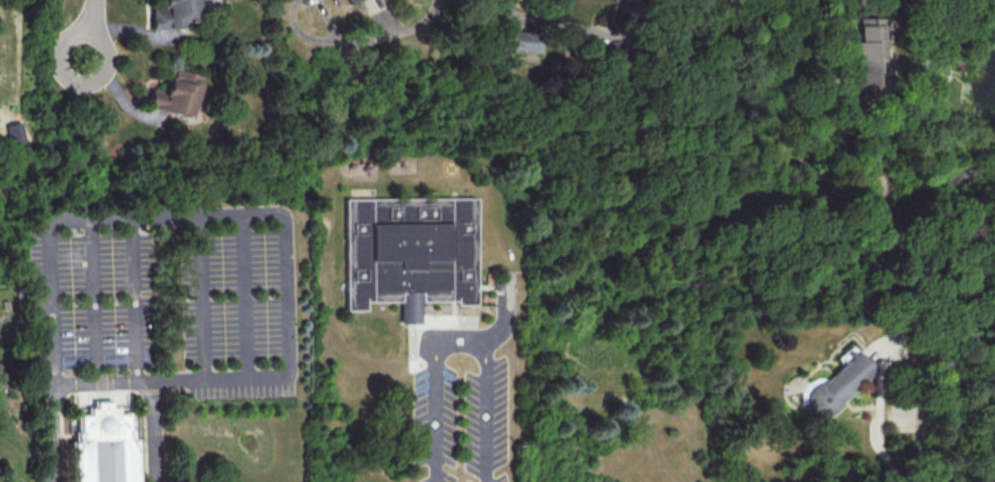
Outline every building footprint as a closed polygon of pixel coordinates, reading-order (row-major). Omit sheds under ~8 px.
[(181,29),(181,21),(198,20),(198,0),(166,0),(166,7),(152,8),(153,29),(181,29)] [(858,42),(853,42),(853,92),(884,92),(884,17),(858,17),(858,42)] [(540,52),(541,32),(505,31),(505,51),(540,52)] [(191,118),(201,75),(171,68),(166,92),(150,88),(146,107),(191,118)] [(8,145),(23,143),(21,122),(6,124),(8,145)] [(344,200),(474,198),(476,306),(456,307),(456,302),(418,303),(419,324),(400,324),(400,303),(365,303),(365,311),(346,311),(344,200)] [(841,363),(802,399),(822,420),(874,370),(850,344),(836,357),(841,363)] [(134,442),(135,481),(70,481),(69,444),(73,444),(72,434),(77,434),(77,417),(86,416),(86,410),(91,410),(91,402),(108,402),(108,409),(113,409),(113,415),(124,415),(124,433),(129,433),(129,442),(134,442)]
